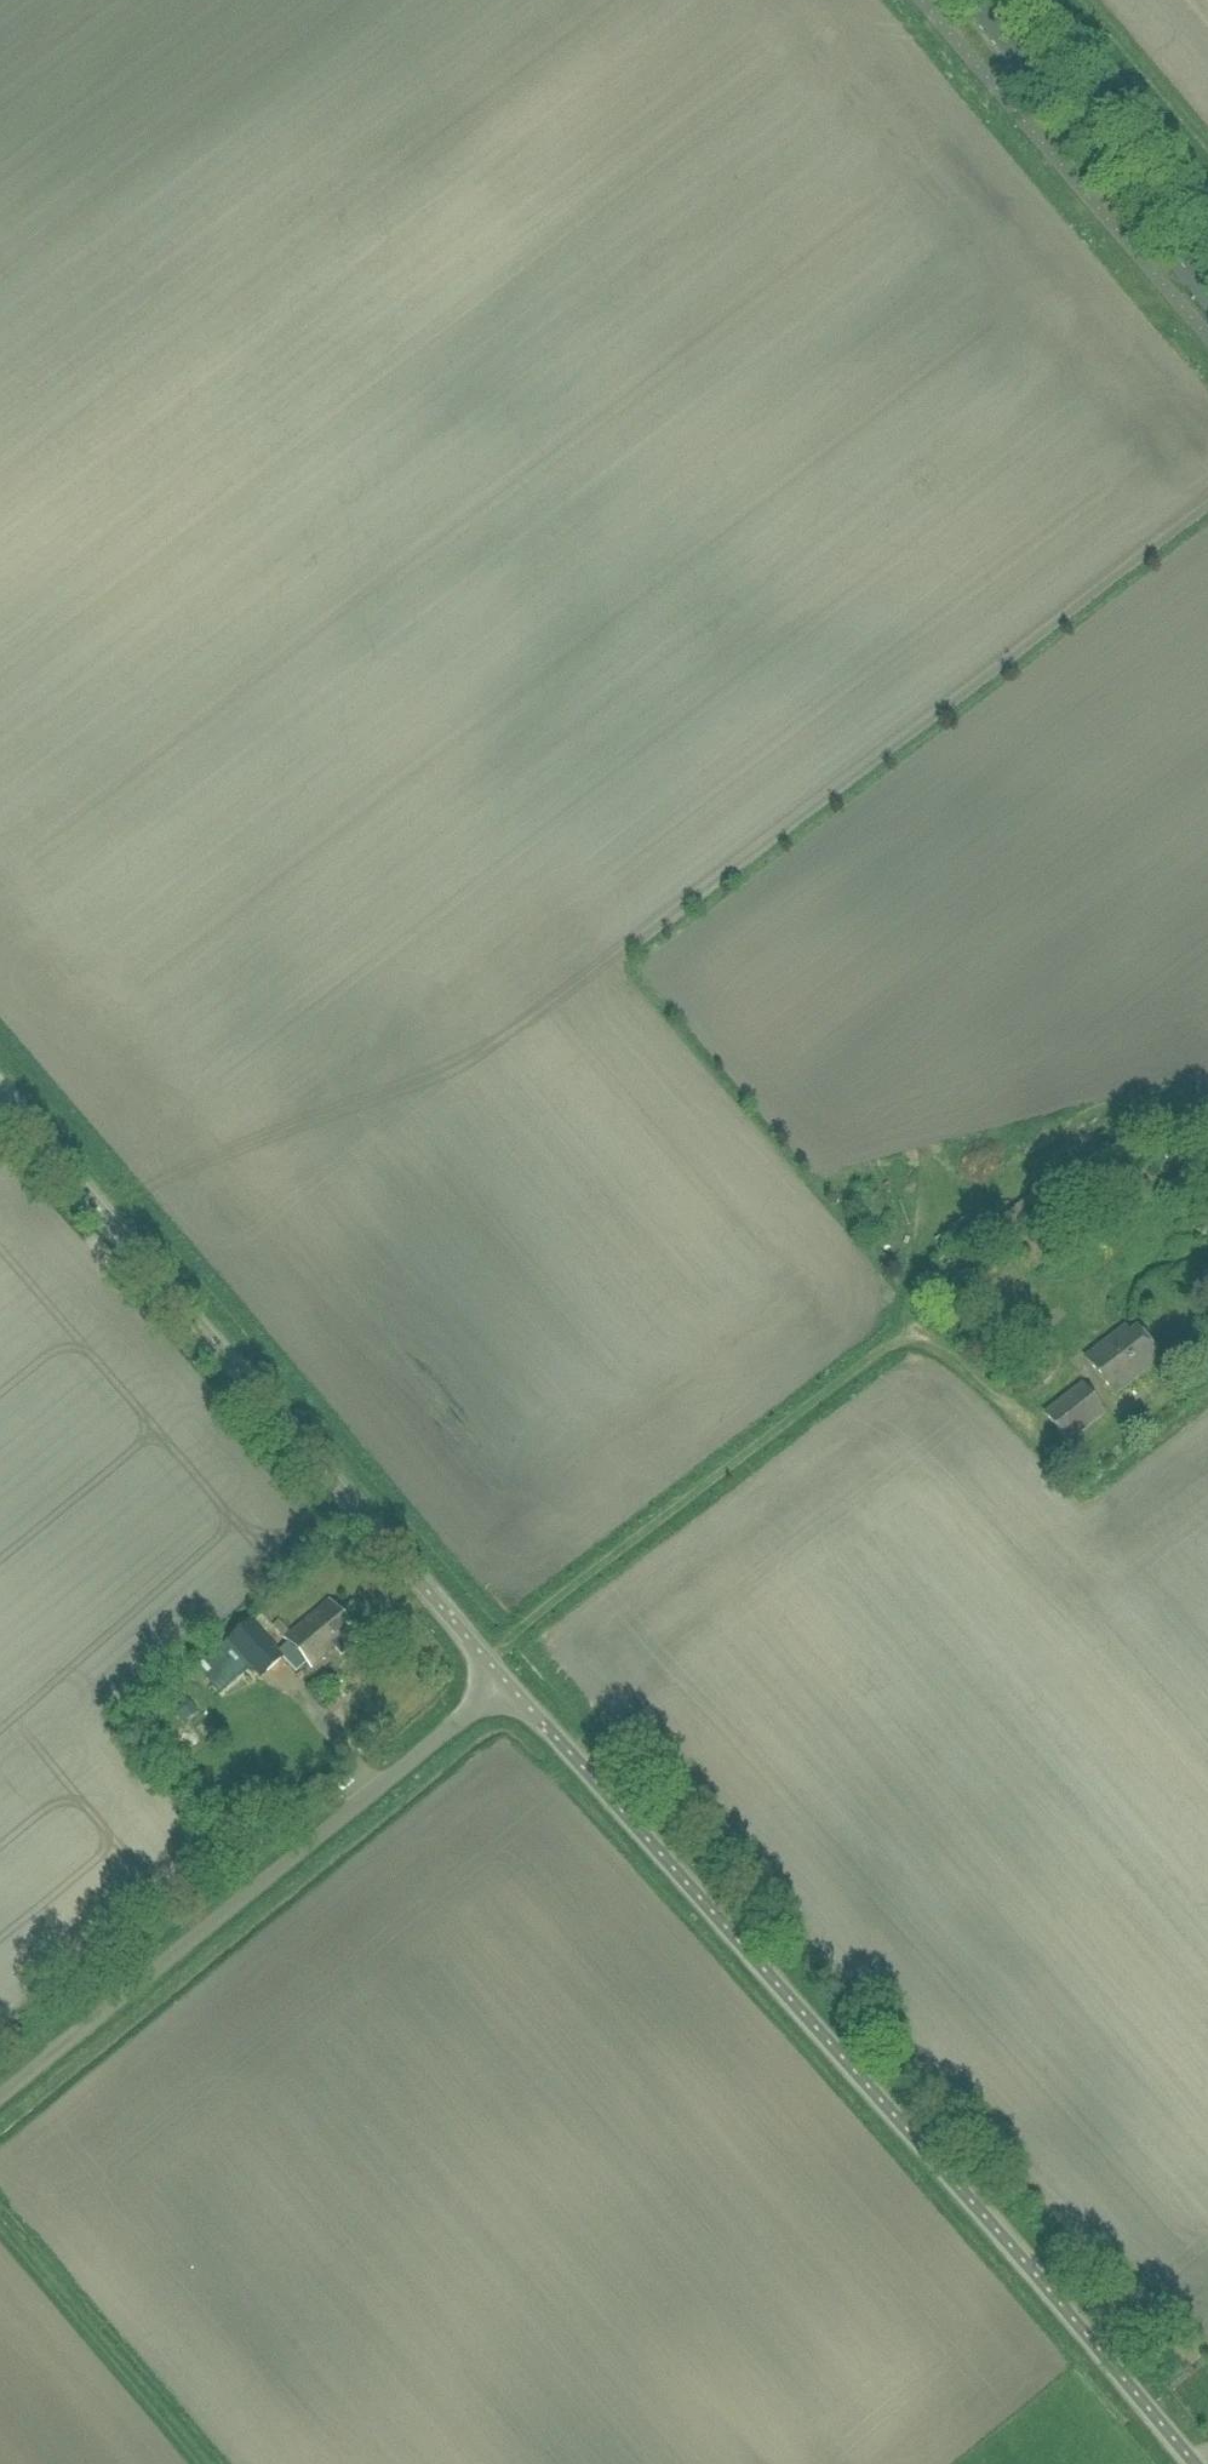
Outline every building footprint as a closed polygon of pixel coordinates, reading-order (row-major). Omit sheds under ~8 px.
[(1113,1397),(1160,1361),(1135,1330),(1128,1335),(1123,1328),(1084,1359),(1113,1397)] [(1082,1383),(1044,1414),(1068,1444),(1106,1413),(1082,1383)] [(261,1679),(282,1660),(295,1676),(306,1666),(310,1671),(334,1651),(341,1659),(361,1642),(329,1604),(285,1640),(287,1643),(274,1653),(250,1626),(230,1645),(261,1679)] [(219,1697),(249,1670),(228,1647),(199,1673),(219,1697)]
